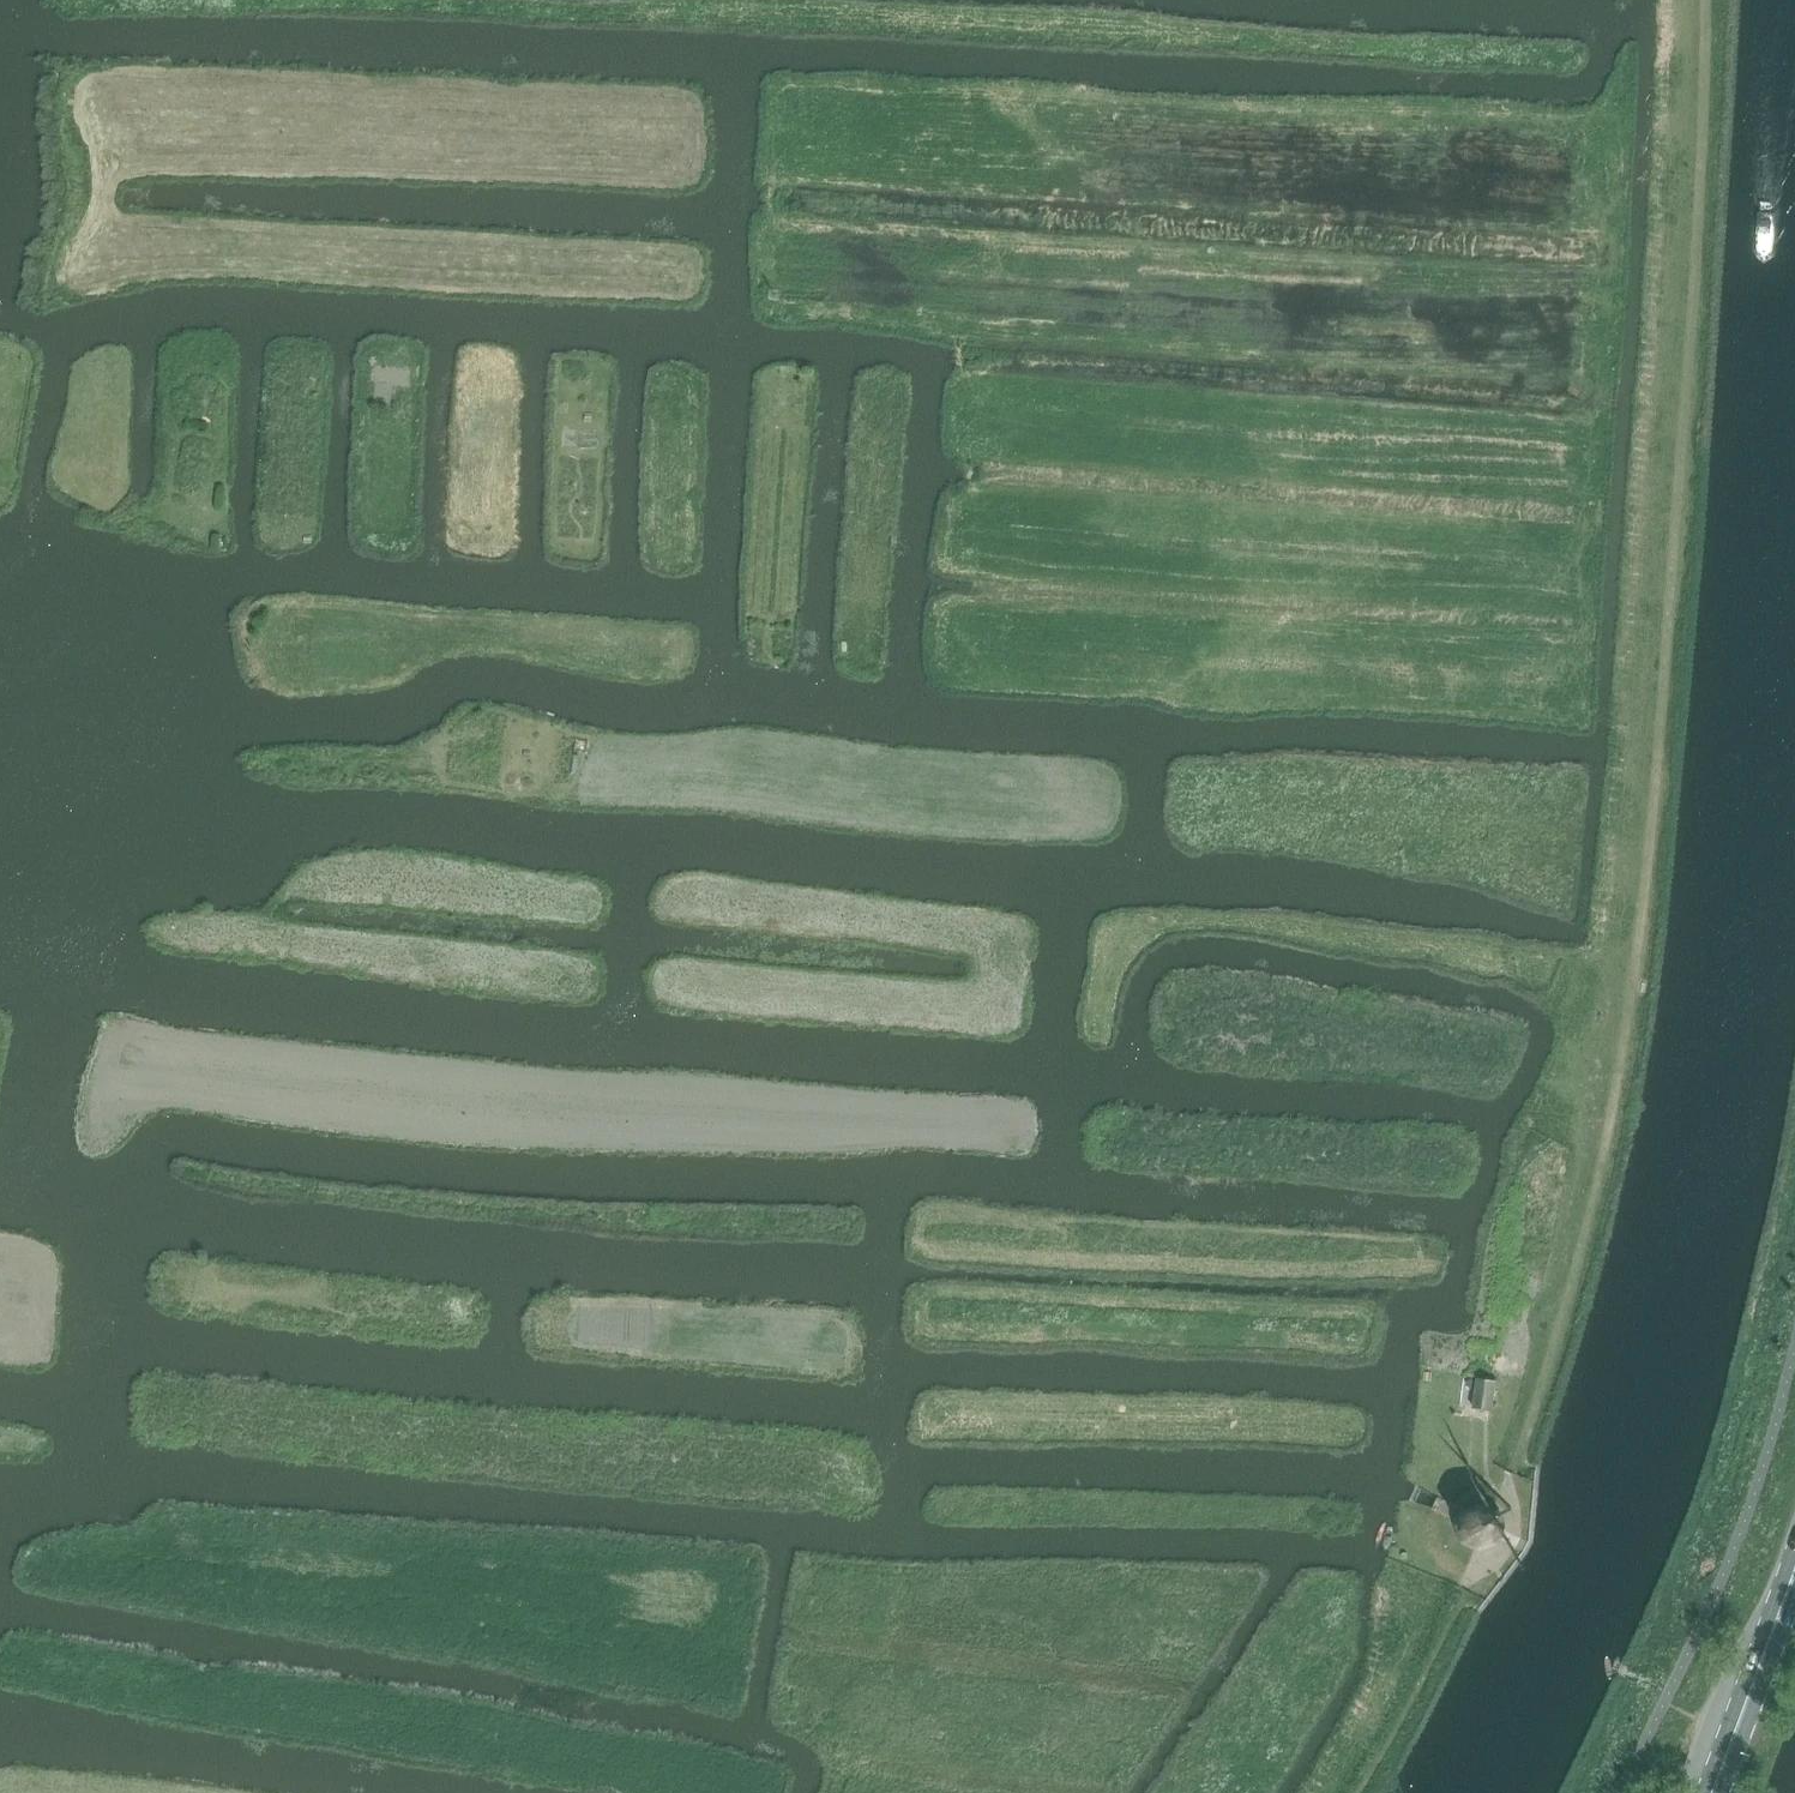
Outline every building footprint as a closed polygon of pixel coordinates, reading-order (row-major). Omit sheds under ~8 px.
[(1492,1409),(1496,1380),(1476,1377),(1472,1406),(1492,1409)] [(1482,1545),(1500,1539),(1509,1522),(1502,1504),(1485,1495),(1468,1503),(1458,1518),(1465,1537),(1482,1545)]
